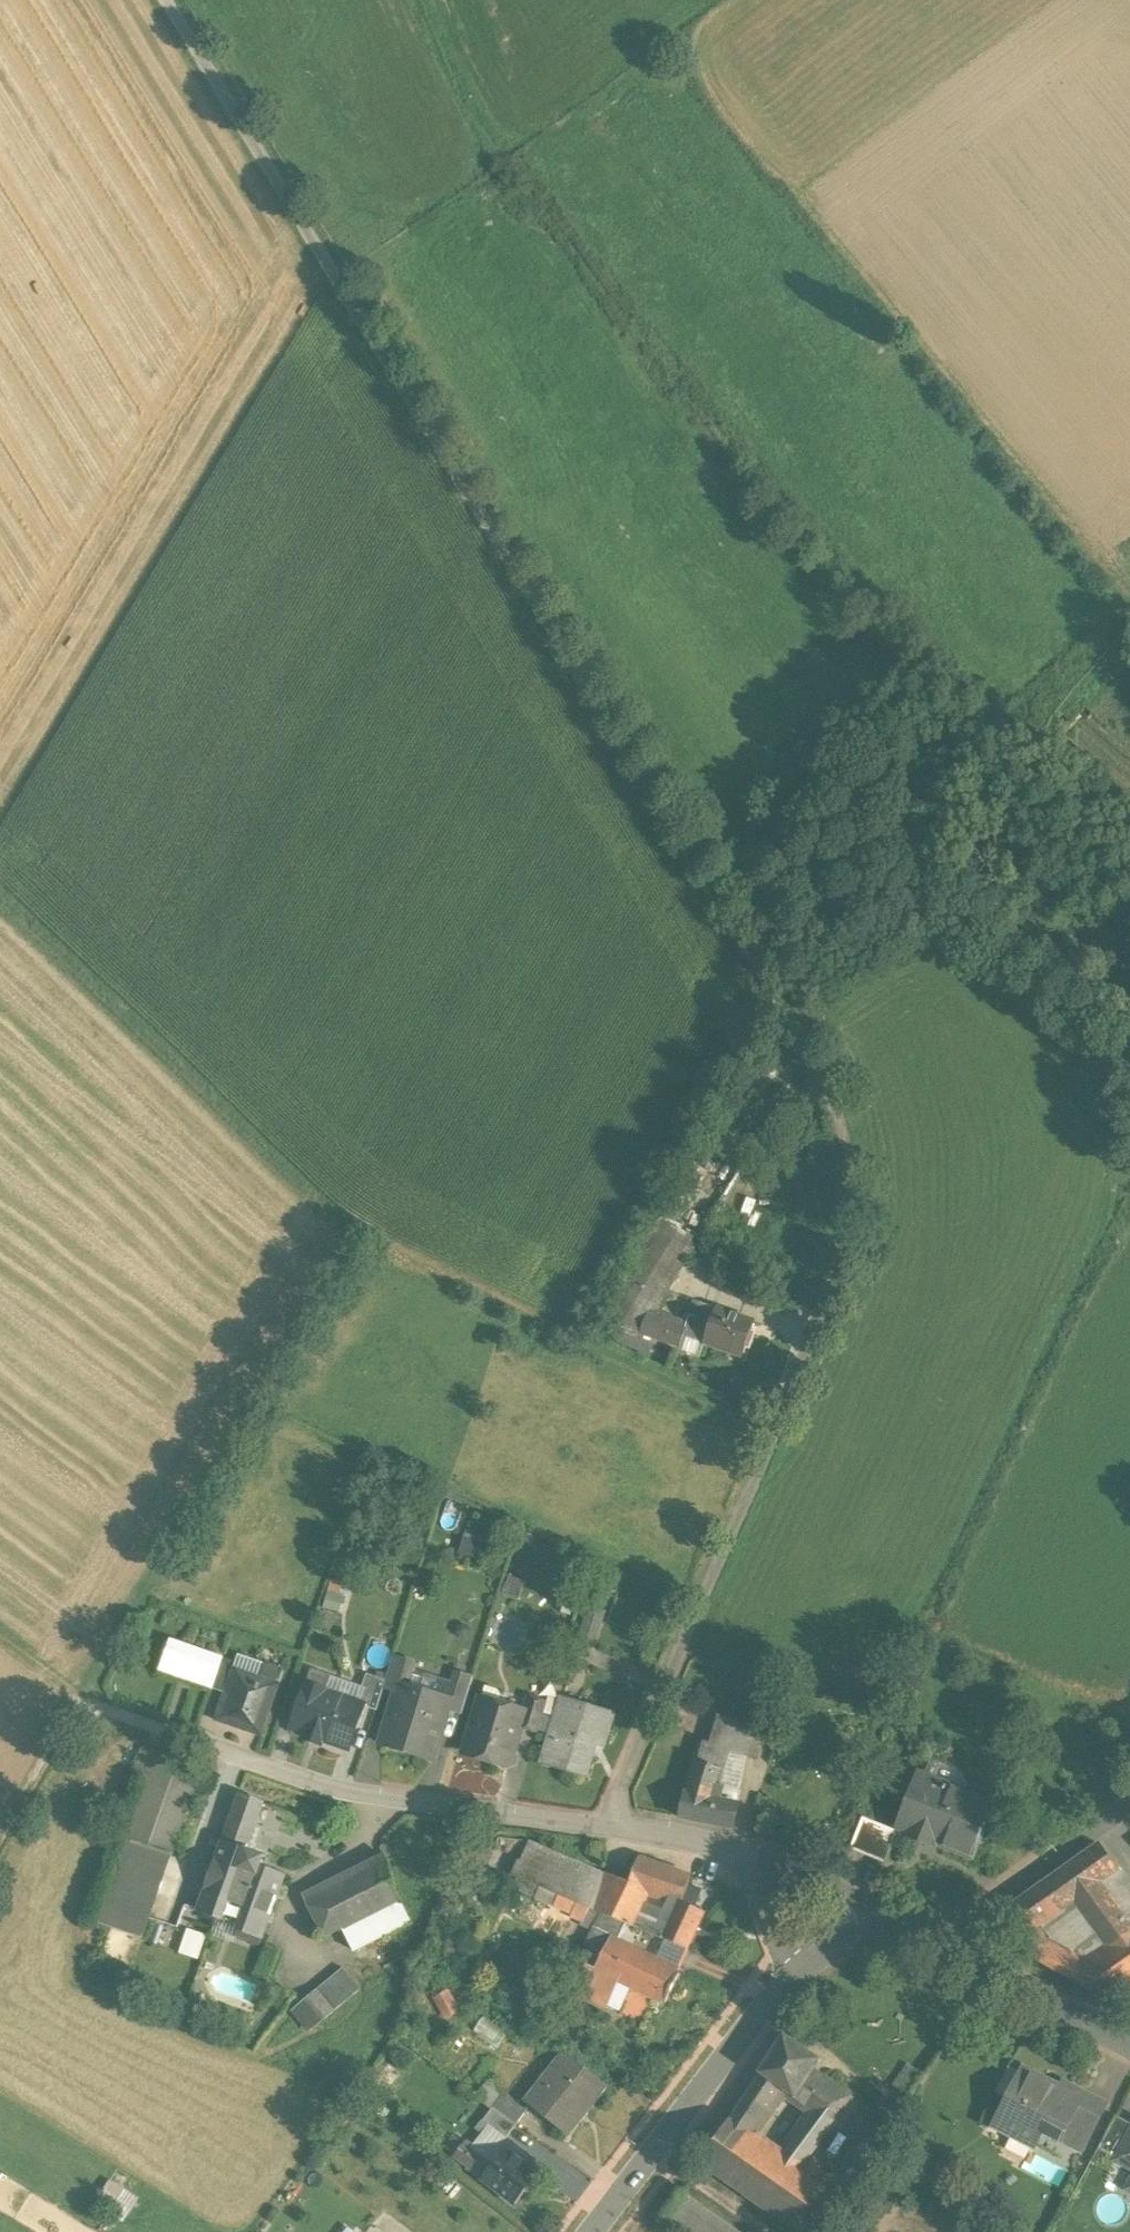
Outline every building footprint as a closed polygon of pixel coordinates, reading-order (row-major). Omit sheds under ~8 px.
[(707,1139),(696,1157),(709,1164),(719,1147),(707,1139)] [(660,1218),(600,1320),(640,1333),(647,1314),(653,1316),(698,1239),(660,1218)] [(699,1318),(689,1315),(685,1327),(686,1328),(683,1336),(704,1343),(716,1308),(704,1304),(699,1318)] [(753,1321),(718,1309),(718,1308),(716,1308),(704,1343),(704,1344),(706,1344),(741,1356),(741,1357),(742,1357),(755,1321),(753,1321)] [(653,1316),(647,1314),(640,1333),(680,1347),(683,1336),(686,1328),(685,1327),(653,1316)] [(478,1556),(485,1538),(467,1532),(461,1550),(478,1556)] [(664,1599),(658,1613),(670,1618),(676,1604),(664,1599)] [(603,1612),(589,1608),(582,1634),(595,1638),(603,1612)] [(219,1664),(169,1647),(162,1669),(213,1687),(221,1664),(219,1664)] [(413,1663),(393,1657),(386,1681),(384,1688),(396,1692),(398,1684),(405,1687),(413,1663)] [(237,1664),(221,1658),(219,1664),(221,1664),(213,1687),(227,1692),(235,1669),(236,1669),(237,1664)] [(236,1669),(235,1669),(227,1692),(218,1719),(237,1726),(240,1718),(264,1727),(284,1670),(267,1664),(262,1678),(236,1669)] [(331,1677),(312,1670),(291,1729),(308,1734),(307,1738),(321,1743),(322,1739),(349,1749),(364,1706),(364,1705),(357,1702),(326,1692),(331,1677)] [(455,1672),(447,1699),(450,1700),(448,1708),(462,1713),(473,1678),(455,1672)] [(386,1681),(367,1674),(357,1702),(364,1705),(364,1706),(377,1711),(384,1688),(386,1681)] [(405,1687),(398,1684),(396,1692),(380,1744),(402,1751),(404,1746),(430,1755),(429,1759),(431,1760),(448,1708),(450,1700),(447,1699),(405,1687)] [(563,1691),(541,1762),(582,1775),(596,1731),(607,1734),(613,1714),(580,1704),(582,1697),(563,1691)] [(547,1704),(528,1698),(523,1713),(525,1713),(521,1726),(522,1727),(538,1731),(547,1704)] [(523,1713),(482,1700),(466,1751),(499,1762),(500,1766),(507,1768),(514,1764),(516,1758),(514,1754),(522,1727),(521,1726),(525,1713),(523,1713)] [(718,1714),(709,1742),(703,1740),(695,1763),(696,1763),(719,1770),(725,1750),(756,1759),(766,1729),(718,1714)] [(203,1768),(144,1747),(134,1776),(146,1781),(125,1838),(172,1854),(203,1768)] [(719,1770),(696,1763),(687,1793),(685,1793),(681,1817),(733,1828),(741,1791),(721,1787),(726,1772),(719,1770)] [(994,1804),(919,1773),(905,1806),(913,1810),(903,1836),(924,1845),(926,1840),(971,1858),(994,1804)] [(263,1804),(241,1796),(225,1839),(248,1847),(263,1804)] [(895,1832),(863,1819),(851,1849),(883,1862),(895,1832)] [(172,1854),(125,1838),(95,1922),(155,1943),(186,1858),(172,1854)] [(260,1868),(243,1862),(247,1850),(248,1847),(225,1839),(200,1911),(241,1925),(237,1936),(260,1944),(284,1877),(260,1868)] [(607,1873),(529,1841),(514,1876),(591,1908),(607,1873)] [(1100,1844),(1028,1895),(1041,1914),(1069,1894),(1073,1899),(1099,1883),(1118,1869),(1100,1844)] [(265,1857),(247,1850),(243,1862),(260,1868),(265,1857)] [(691,1876),(640,1856),(631,1883),(630,1885),(644,1892),(680,1902),(685,1895),(688,1886),(691,1876)] [(388,1861),(307,1901),(326,1937),(342,1929),(400,1900),(396,1892),(388,1861)] [(1118,1869),(1099,1883),(1129,1927),(1129,1886),(1118,1869)] [(607,1873),(591,1908),(607,1915),(621,1887),(628,1890),(630,1885),(631,1883),(607,1873)] [(1099,1883),(1073,1899),(1108,1947),(1129,1932),(1129,1927),(1099,1883)] [(621,1887),(607,1915),(629,1924),(644,1892),(630,1885),(628,1890),(621,1887)] [(1108,1947),(1073,1899),(1069,1894),(1041,1914),(1028,1923),(1014,1905),(1003,1913),(1001,1917),(1002,1918),(1039,1962),(1108,2000),(1129,1984),(1129,1932),(1108,1947)] [(1028,1895),(1014,1905),(1028,1923),(1041,1914),(1028,1895)] [(400,1900),(342,1929),(354,1951),(410,1922),(400,1900)] [(705,1912),(680,1902),(663,1939),(687,1950),(705,1912)] [(629,1924),(607,1915),(597,1936),(619,1945),(629,1924)] [(619,1945),(597,1936),(584,1964),(588,1966),(612,1977),(627,1949),(619,1945)] [(659,1962),(627,1949),(612,1977),(619,1981),(665,2003),(679,1974),(677,1972),(687,1950),(663,1939),(659,1962)] [(290,1963),(285,1960),(279,1971),(285,1974),(290,1963)] [(612,1977),(588,1966),(576,1991),(607,2005),(619,1981),(612,1977)] [(340,1970),(317,1989),(334,2011),(358,1991),(340,1970)] [(334,2011),(317,1989),(293,2009),(311,2030),(334,2011)] [(473,2025),(462,2003),(446,2012),(457,2033),(473,2025)] [(818,2060),(784,2036),(760,2073),(765,2076),(784,2089),(814,2110),(833,2123),(850,2098),(811,2070),(818,2060)] [(547,2075),(526,2102),(568,2136),(581,2119),(577,2116),(603,2083),(565,2053),(563,2054),(569,2059),(552,2080),(547,2075)] [(922,2075),(908,2065),(892,2086),(906,2096),(922,2075)] [(1060,2091),(1022,2072),(1001,2112),(1018,2121),(1012,2132),(1036,2144),(1042,2133),(1060,2142),(1064,2133),(1084,2094),(1064,2083),(1060,2091)] [(784,2089),(765,2076),(736,2121),(752,2131),(784,2089)] [(527,2110),(503,2094),(493,2108),(516,2125),(527,2110)] [(1084,2094),(1064,2133),(1085,2144),(1105,2105),(1084,2094)] [(516,2125),(493,2108),(483,2121),(507,2138),(516,2125)] [(833,2123),(814,2110),(806,2122),(826,2134),(833,2123)] [(1098,2150),(1117,2160),(1129,2135),(1129,2122),(1116,2115),(1098,2150)] [(752,2131),(736,2121),(711,2158),(768,2198),(802,2166),(784,2155),(752,2132),(752,2131)] [(826,2134),(806,2122),(784,2155),(802,2166),(826,2134)] [(1117,2160),(1129,2166),(1129,2135),(1117,2160)] [(484,2177),(483,2178),(516,2203),(539,2173),(526,2163),(531,2156),(511,2141),(494,2164),(484,2177)] [(494,2164),(465,2142),(455,2155),(484,2177),(494,2164)] [(802,2166),(768,2198),(799,2222),(806,2212),(809,2214),(828,2185),(802,2166)] [(111,2182),(104,2199),(126,2207),(132,2189),(111,2182)] [(681,2193),(663,2220),(680,2231),(738,2231),(681,2193)]
